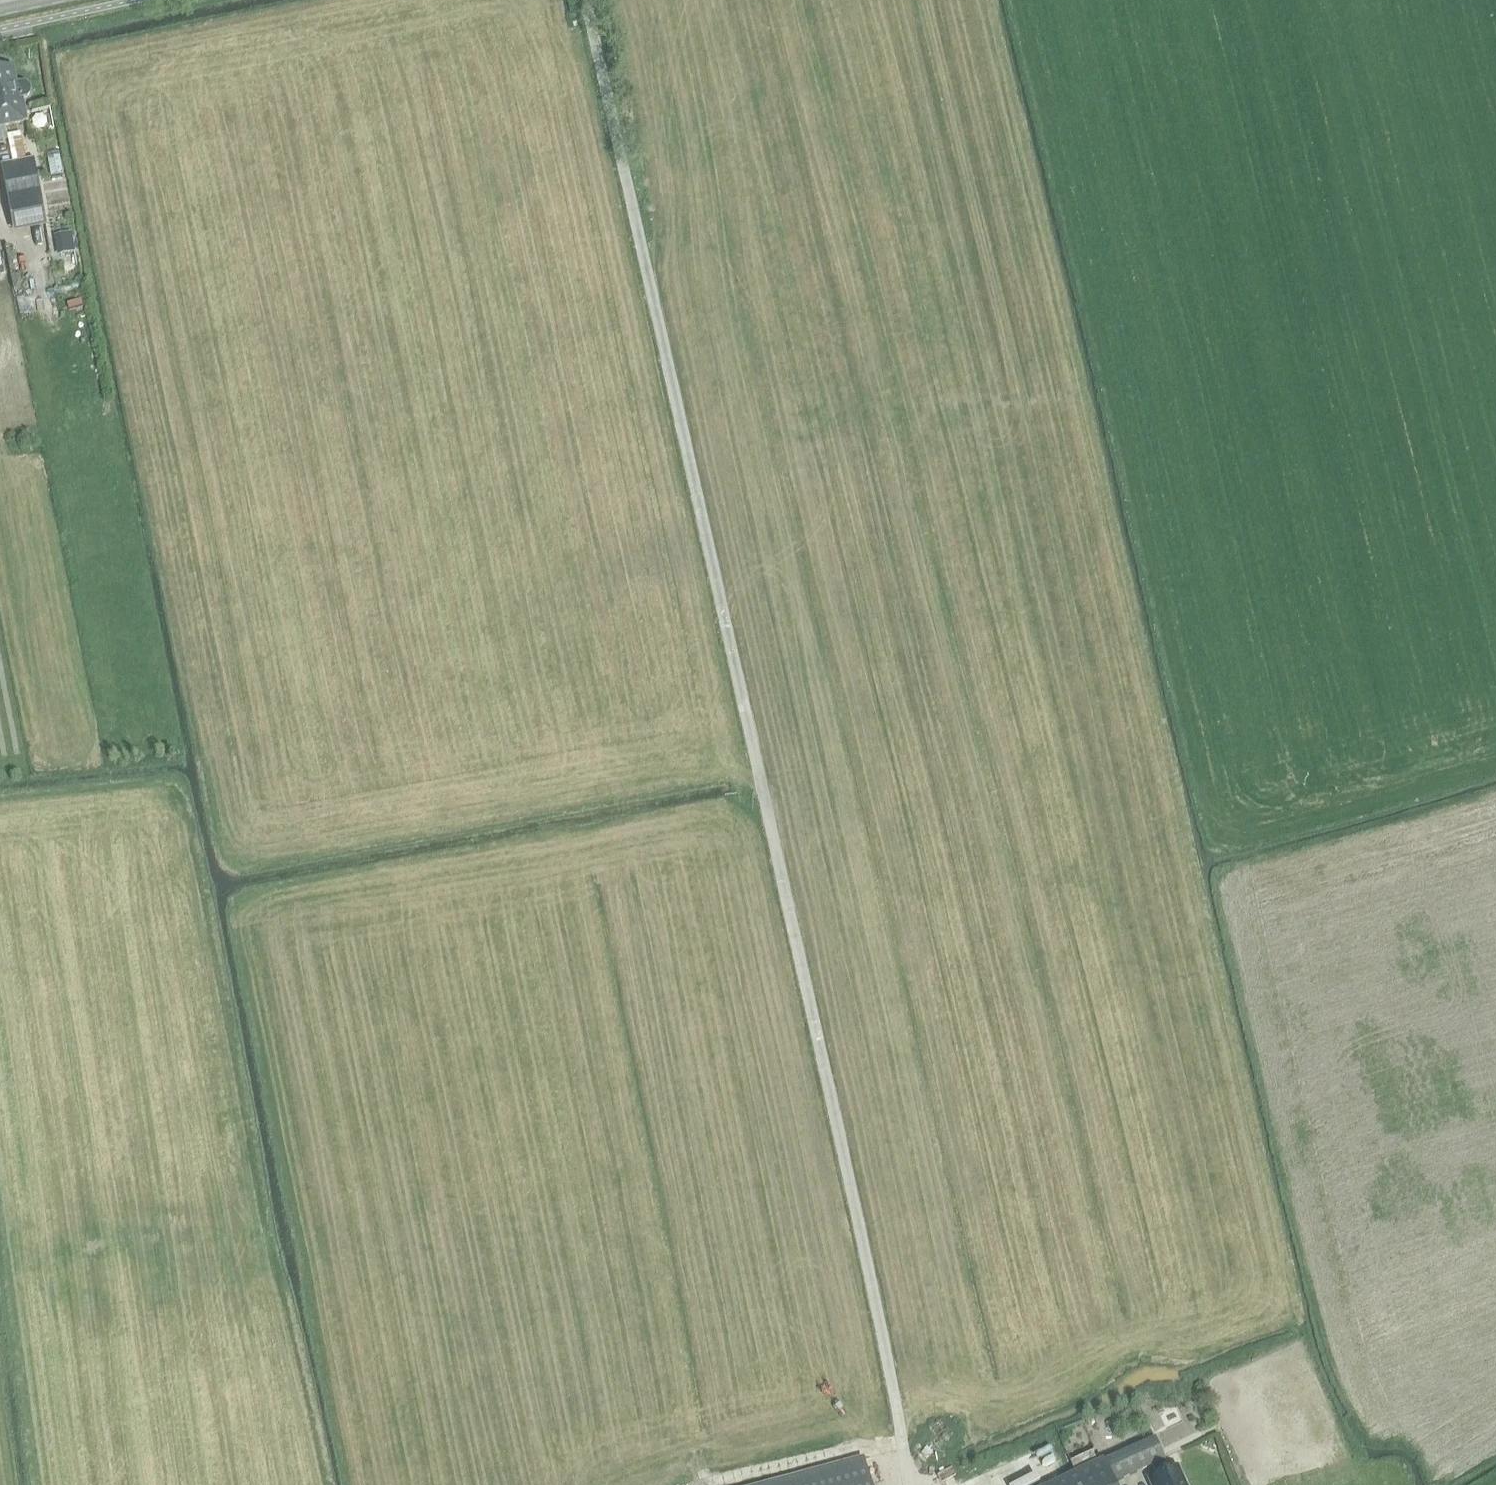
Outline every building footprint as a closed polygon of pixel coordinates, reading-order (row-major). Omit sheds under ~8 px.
[(21,98),(25,97),(28,94),(30,91),(29,87),(26,84),(22,83),(11,85),(9,69),(0,71),(0,125),(26,120),(21,98)] [(0,164),(0,165),(13,234),(46,228),(33,158),(0,164)] [(61,253),(80,251),(77,231),(59,234),(61,253)] [(1047,1484),(1112,1484),(1111,1483),(1149,1466),(1154,1477),(1146,1480),(1148,1484),(1182,1484),(1174,1467),(1166,1471),(1161,1461),(1162,1460),(1152,1439),(1102,1462),(1101,1460),(1047,1484)] [(1096,1460),(1092,1451),(1069,1461),(1073,1470),(1096,1460)] [(862,1456),(754,1484),(870,1484),(862,1456)]
